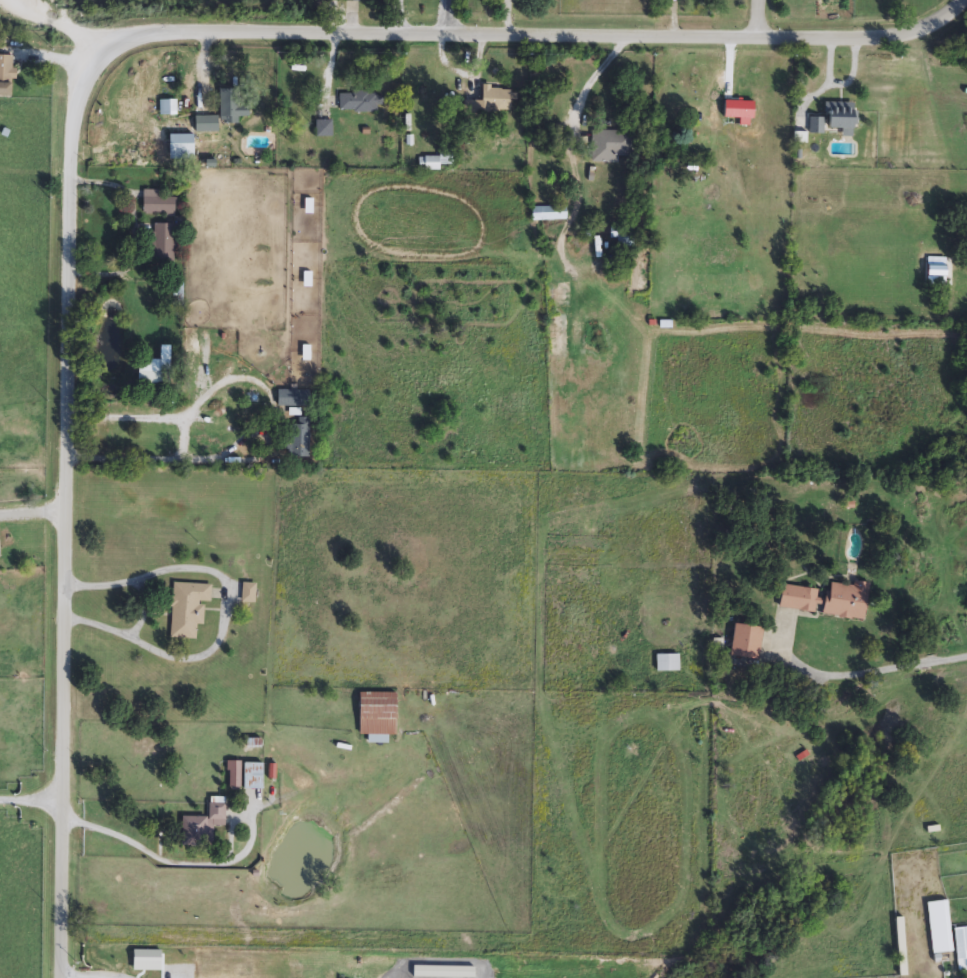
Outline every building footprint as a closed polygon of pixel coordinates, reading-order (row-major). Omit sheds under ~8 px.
[(16,96),(0,96),(0,55),(16,55),(16,96)] [(494,119),(464,117),(464,101),(483,102),(484,88),(515,90),(514,112),(494,111),(494,119)] [(220,90),(240,91),(239,117),(220,117),(220,90)] [(379,113),(340,113),(340,92),(379,92),(379,113)] [(839,133),(811,133),(811,119),(822,119),(822,104),(853,104),(853,138),(839,138),(839,133)] [(172,136),(196,136),(196,117),(220,117),(220,133),(208,133),(208,144),(196,144),(196,160),(171,160),(172,136)] [(331,138),(318,138),(318,123),(331,123),(331,138)] [(592,130),(635,133),(633,156),(619,154),(619,164),(590,162),(592,130)] [(160,191),(160,197),(175,197),(175,215),(143,215),(143,191),(160,191)] [(533,221),(533,207),(566,207),(566,221),(533,221)] [(174,262),(151,262),(151,224),(174,224),(174,262)] [(949,279),(925,279),(925,260),(949,260),(949,279)] [(309,361),(286,361),(286,344),(309,344),(309,361)] [(140,360),(160,360),(160,345),(172,346),(172,393),(140,392),(140,360)] [(277,407),(277,391),(310,391),(310,407),(277,407)] [(309,458),(285,458),(285,420),(309,420),(309,458)] [(862,622),(821,615),(827,582),(868,590),(862,622)] [(197,640),(171,639),(172,584),(211,585),(210,602),(204,602),(204,624),(197,624),(197,640)] [(254,603),(242,603),(242,584),(254,584),(254,603)] [(777,609),(780,586),(819,591),(816,613),(777,609)] [(761,629),(756,659),(729,655),(733,625),(761,629)] [(681,656),(681,673),(657,673),(657,656),(681,656)] [(361,735),(362,693),(400,694),(399,742),(370,741),(370,735),(361,735)] [(266,764),(266,791),(245,791),(245,764),(266,764)] [(215,847),(182,847),(182,817),(209,817),(208,798),(226,798),(226,826),(215,826),(215,847)] [(933,955),(928,904),(949,902),(953,953),(933,955)] [(895,920),(908,919),(912,977),(899,977),(895,920)] [(958,929),(966,929),(966,970),(960,970),(958,929)]
